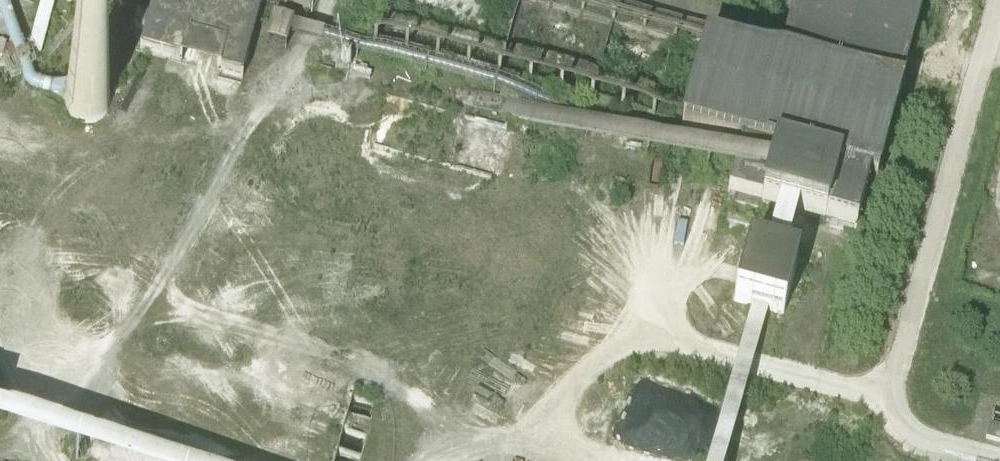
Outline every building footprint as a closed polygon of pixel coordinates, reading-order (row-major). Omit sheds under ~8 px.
[(242,78),(262,7),(236,0),(154,0),(148,20),(137,18),(133,30),(146,32),(141,50),(220,72),(242,78)] [(278,1),(311,10),(313,0),(279,0),(278,1)] [(517,3),(514,38),(522,39),(527,43),(524,50),(542,57),(545,54),(556,64),(564,56),(569,61),(574,48),(573,61),(583,50),(583,47),(575,46),(577,41),(578,34),(586,25),(591,25),(603,37),(597,37),(609,47),(611,42),(612,25),(586,23),(574,22),(576,0),(570,0),(560,12),(534,9),(517,3)] [(781,60),(899,93),(923,0),(797,0),(781,60)] [(265,45),(286,50),(293,25),(272,19),(265,45)] [(900,94),(899,93),(781,60),(705,40),(682,129),(742,146),(728,194),(729,195),(728,200),(758,208),(759,203),(826,221),(827,220),(856,229),(869,181),(876,183),(900,94)] [(80,78),(78,79),(74,81),(71,84),(68,87),(66,91),(64,96),(64,100),(64,105),(66,109),(68,113),(70,117),(74,119),(78,122),(82,123),(86,124),(91,123),(95,122),(99,120),(103,118),(106,114),(108,110),(110,106),(110,102),(110,97),(109,93),(107,89),(105,85),(101,82),(98,80),(93,78),(89,77),(84,78),(80,78)] [(767,310),(783,315),(797,263),(748,250),(744,267),(733,301),(753,306),(767,310)] [(753,306),(717,460),(731,460),(767,310),(753,306)] [(0,425),(0,440),(77,460),(137,460),(0,425)]
